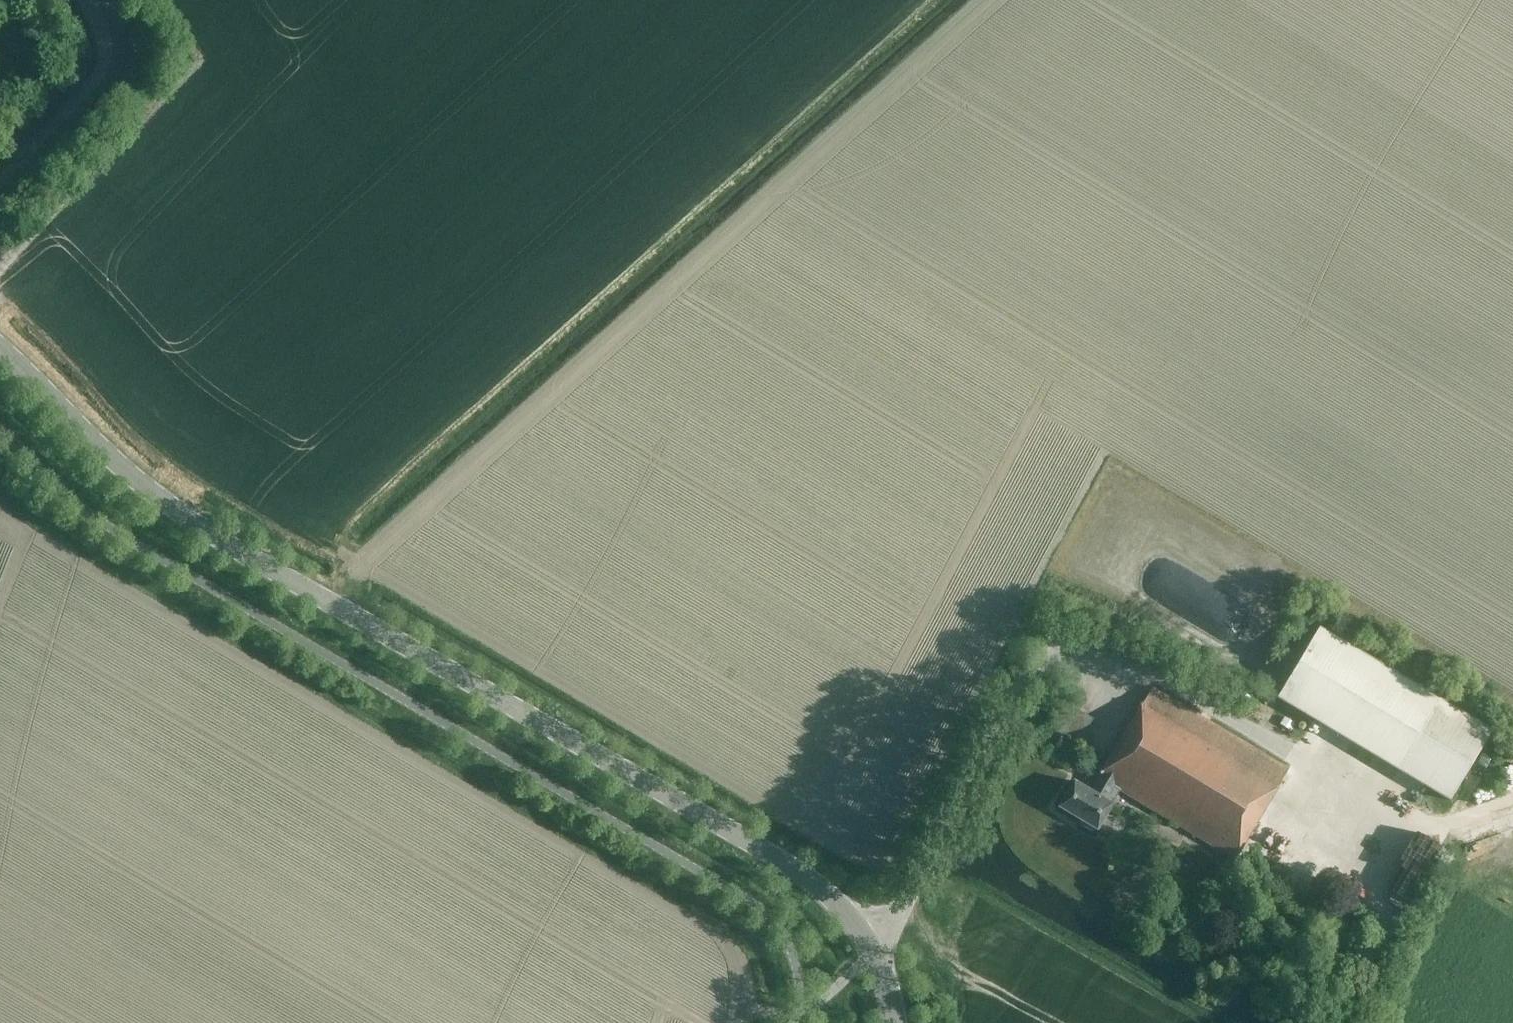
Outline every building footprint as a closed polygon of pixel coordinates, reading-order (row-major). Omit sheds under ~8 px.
[(1447,801),(1489,731),(1317,628),(1275,697),(1447,801)] [(1286,768),(1151,687),(1097,777),(1100,779),(1092,791),(1073,780),(1057,807),(1081,821),(1079,825),(1090,831),(1092,828),(1095,829),(1118,791),(1232,859),(1286,768)] [(1093,719),(1069,704),(1054,729),(1079,744),(1093,719)]
